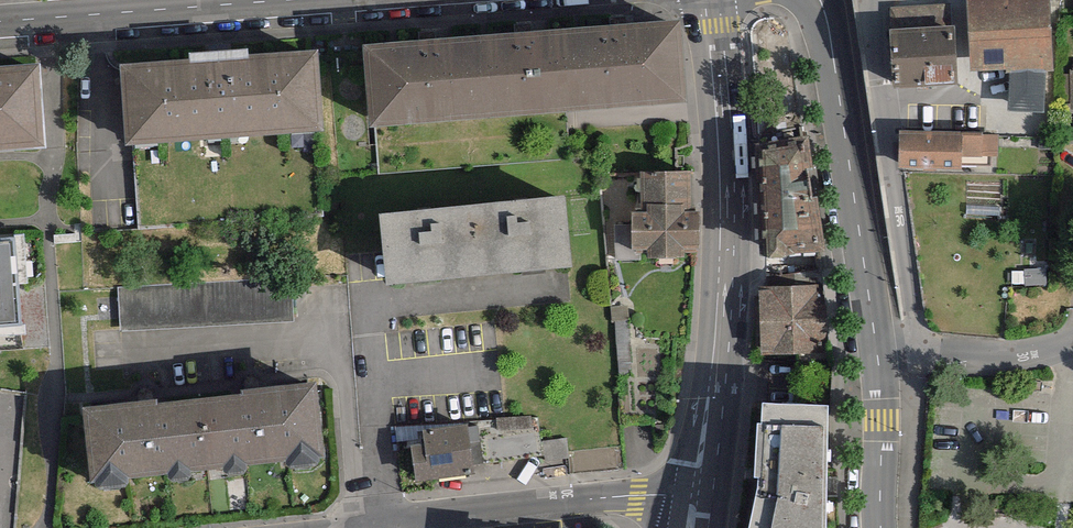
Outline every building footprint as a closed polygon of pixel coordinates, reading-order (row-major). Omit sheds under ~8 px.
[(976,73),(1057,67),(1052,0),(971,0),(976,73)] [(562,132),(685,120),(672,26),(377,49),(381,144),(562,132)] [(955,26),(895,29),(897,91),(957,89),(955,26)] [(126,63),(130,144),(325,136),(322,55),(126,63)] [(46,150),(41,59),(0,62),(0,153),(46,150)] [(909,132),(906,171),(1000,178),(1003,140),(909,132)] [(808,136),(760,143),(767,256),(824,251),(808,136)] [(692,170),(641,171),(641,213),(632,213),(633,250),(692,250),(692,170)] [(620,177),(621,208),(638,207),(636,176),(620,177)] [(562,187),(376,203),(383,274),(568,258),(562,187)] [(0,233),(0,318),(30,316),(24,231),(0,233)] [(122,325),(296,319),(295,278),(121,284),(122,325)] [(826,293),(760,292),(760,359),(826,360),(826,293)] [(311,378),(77,401),(85,480),(318,457),(311,378)] [(765,466),(754,527),(829,527),(831,397),(764,391),(764,408),(758,410),(755,467),(765,466)] [(0,392),(0,439),(31,443),(33,397),(0,392)] [(480,422),(485,467),(544,462),(542,435),(540,416),(499,420),(480,422)] [(422,480),(476,471),(469,426),(415,435),(422,480)] [(544,462),(571,460),(572,435),(542,435),(544,462)]
